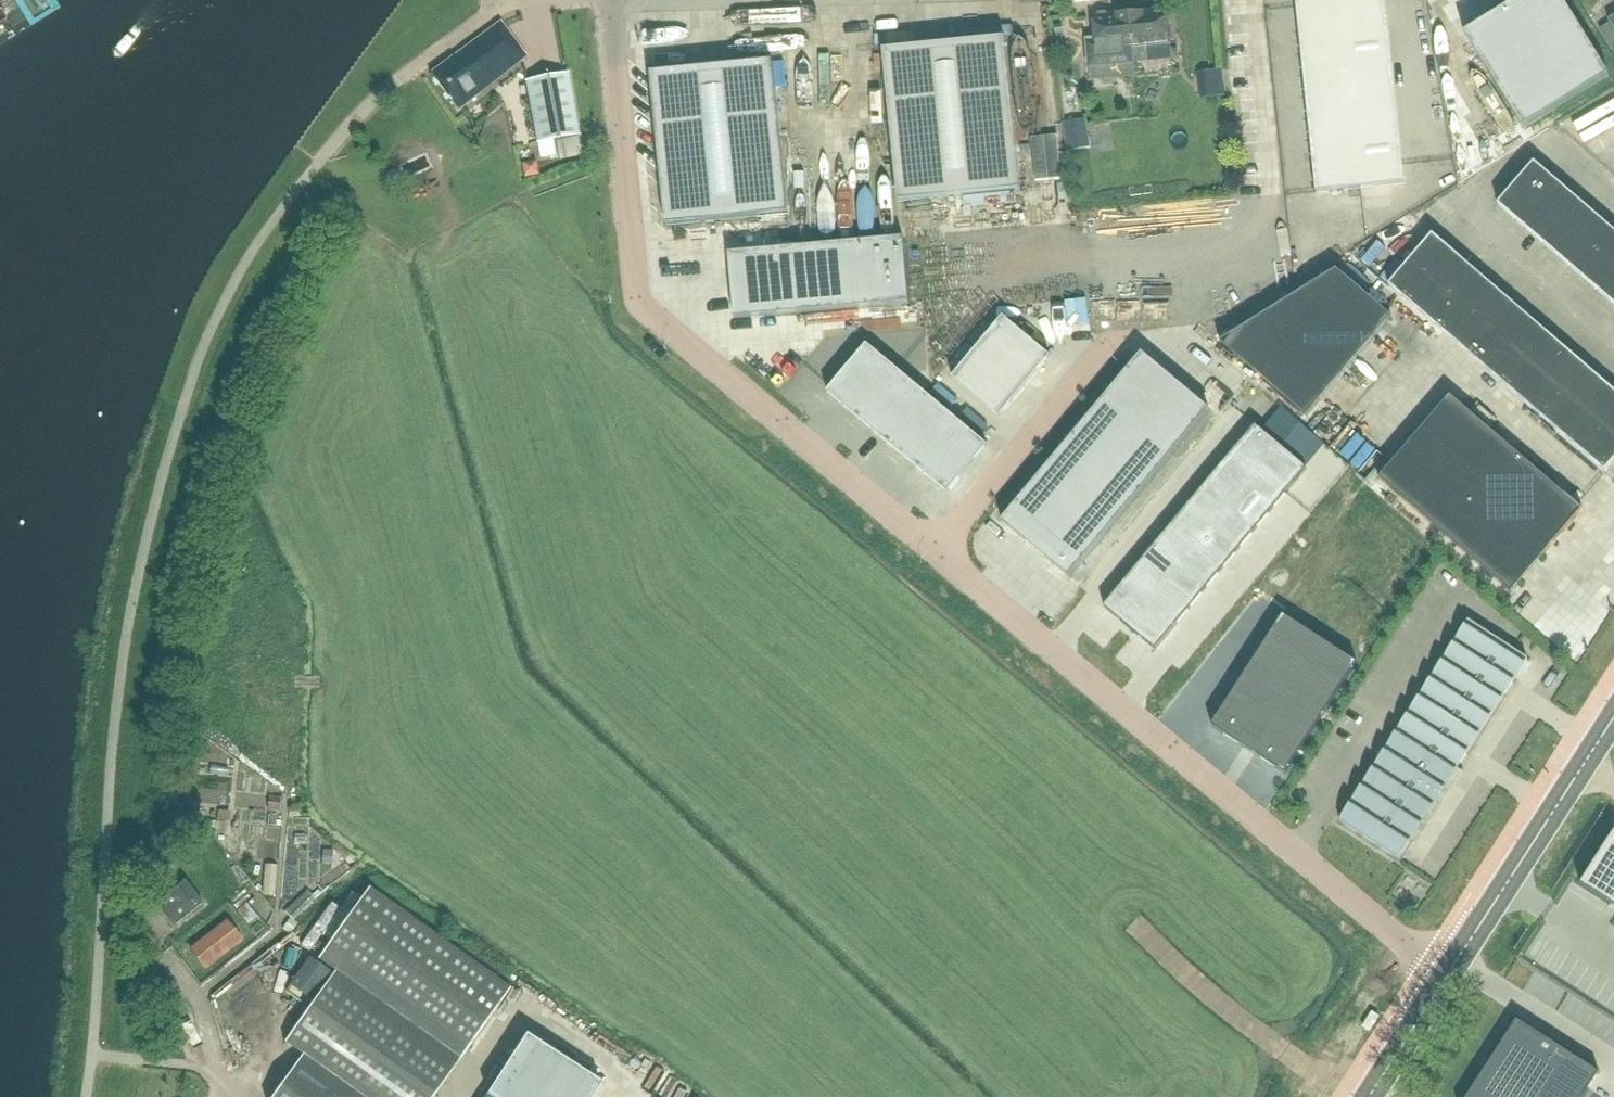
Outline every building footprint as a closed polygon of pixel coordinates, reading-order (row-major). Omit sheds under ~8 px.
[(1316,193),(1405,185),(1388,0),(1298,0),(1316,193)] [(1464,35),(1523,130),(1609,77),(1561,0),(1522,0),(1464,35)] [(1130,15),(1134,64),(1147,63),(1145,47),(1170,45),(1167,12),(1163,12),(1160,9),(1154,10),(1151,13),(1130,15)] [(1089,68),(1134,64),(1130,15),(1108,17),(1105,14),(1099,15),(1097,18),(1093,19),(1095,42),(1087,42),(1089,68)] [(499,23),(429,75),(456,112),(525,57),(499,23)] [(1020,191),(1005,39),(883,51),(898,203),(1020,191)] [(651,76),(666,227),(789,214),(774,63),(651,76)] [(566,75),(523,82),(533,144),(575,137),(566,75)] [(1089,148),(1086,130),(1084,119),(1064,123),(1069,151),(1089,148)] [(1546,211),(1565,190),(1534,163),(1516,185),(1546,211)] [(1528,231),(1546,211),(1516,185),(1498,205),(1528,231)] [(1574,234),(1592,213),(1565,190),(1546,211),(1574,234)] [(1555,255),(1574,234),(1546,211),(1528,231),(1555,255)] [(1613,244),(1613,232),(1592,213),(1574,234),(1601,258),(1613,244)] [(1583,279),(1601,258),(1574,234),(1555,255),(1583,279)] [(1409,304),(1453,253),(1432,236),(1389,286),(1409,304)] [(904,239),(729,255),(735,320),(910,304),(904,239)] [(1601,258),(1613,269),(1613,244),(1601,258)] [(1453,253),(1409,304),(1428,320),(1472,270),(1453,253)] [(1613,297),(1613,269),(1601,258),(1583,279),(1609,302),(1613,297)] [(1472,270),(1428,320),(1446,336),(1490,285),(1472,270)] [(1334,273),(1220,344),(1306,418),(1390,320),(1334,273)] [(1490,285),(1446,336),(1465,352),(1509,302),(1490,285)] [(1509,302),(1465,352),(1483,368),(1527,317),(1509,302)] [(1527,317),(1483,368),(1502,384),(1546,334),(1527,317)] [(1050,358),(1003,319),(952,380),(1000,419),(1050,358)] [(1546,334),(1502,384),(1520,400),(1564,349),(1546,334)] [(988,447),(867,346),(828,394),(948,495),(988,447)] [(1564,349),(1520,400),(1538,415),(1560,389),(1581,364),(1564,349)] [(1210,411),(1142,355),(1002,523),(1070,579),(1210,411)] [(1613,399),(1613,393),(1581,364),(1560,389),(1596,420),(1613,399)] [(1596,420),(1560,389),(1538,415),(1605,473),(1613,462),(1613,435),(1596,420)] [(1512,595),(1583,512),(1449,395),(1377,478),(1512,595)] [(1596,420),(1613,435),(1613,399),(1596,420)] [(1255,427),(1104,608),(1155,650),(1306,469),(1255,427)] [(1213,728),(1286,775),(1357,664),(1284,617),(1213,728)] [(1469,622),(1399,729),(1340,822),(1399,860),(1458,767),(1528,660),(1469,622)] [(213,777),(231,776),(230,744),(212,745),(213,777)] [(266,745),(265,757),(281,758),(282,746),(266,745)] [(236,816),(250,815),(249,797),(235,798),(236,816)] [(1580,885),(1613,907),(1613,832),(1580,885)] [(276,903),(277,873),(264,872),(263,903),(276,903)] [(183,881),(153,905),(172,929),(202,905),(183,881)] [(508,990),(366,888),(315,960),(333,972),(282,1043),(300,1055),(271,1096),(432,1096),(508,990)] [(245,935),(257,926),(247,912),(235,921),(245,935)] [(226,924),(190,952),(203,968),(239,940),(226,924)] [(307,961),(288,988),(309,1003),(328,975),(307,961)] [(1479,1096),(1584,1096),(1599,1074),(1525,1026),(1479,1096)] [(602,1080),(529,1033),(488,1096),(591,1096),(602,1080)]
